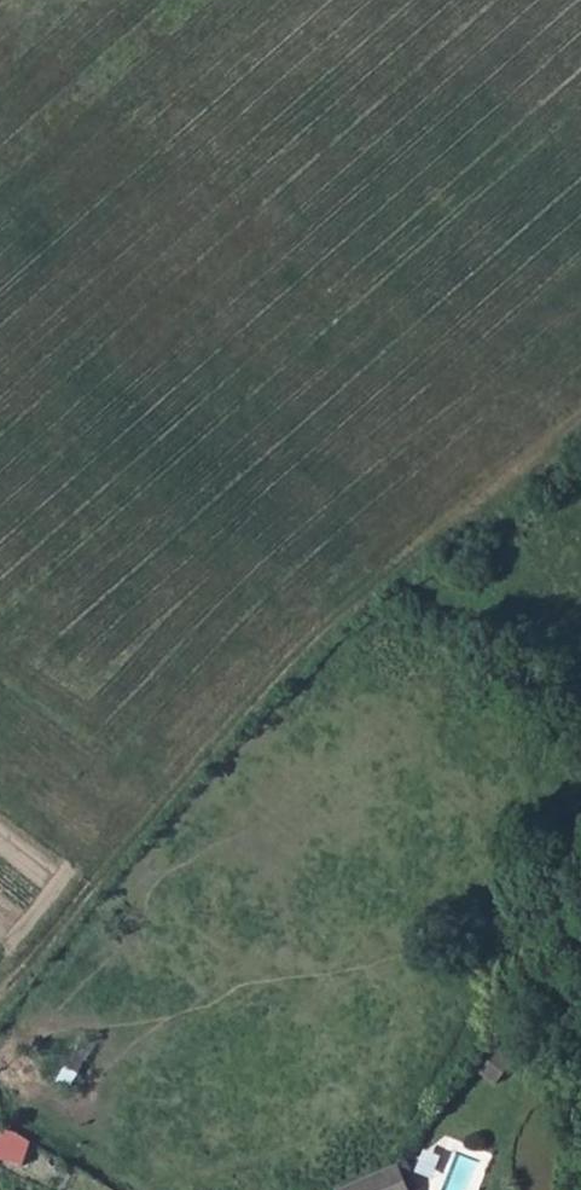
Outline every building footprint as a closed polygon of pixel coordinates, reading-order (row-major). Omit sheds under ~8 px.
[(495,1049),(477,1071),(494,1086),(512,1064),(495,1049)] [(0,1138),(0,1158),(7,1160),(15,1131),(4,1124),(0,1138)] [(15,1131),(7,1160),(23,1165),(31,1140),(15,1131)] [(338,1189),(411,1189),(407,1181),(414,1177),(408,1163),(401,1167),(399,1163),(338,1189)]
